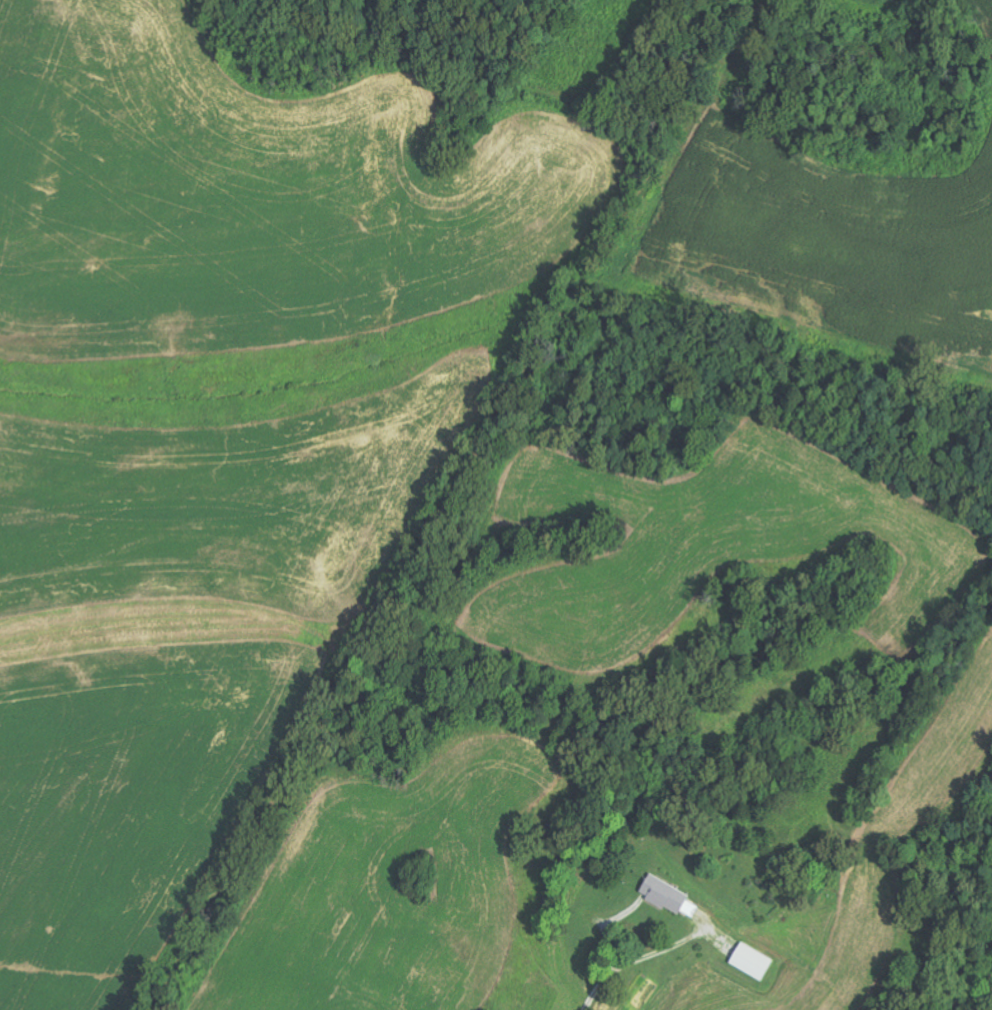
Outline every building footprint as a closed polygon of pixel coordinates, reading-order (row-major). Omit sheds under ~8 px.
[(685,917),(696,896),(657,874),(645,895),(685,917)] [(735,965),(770,981),(780,959),(745,943),(735,965)]
